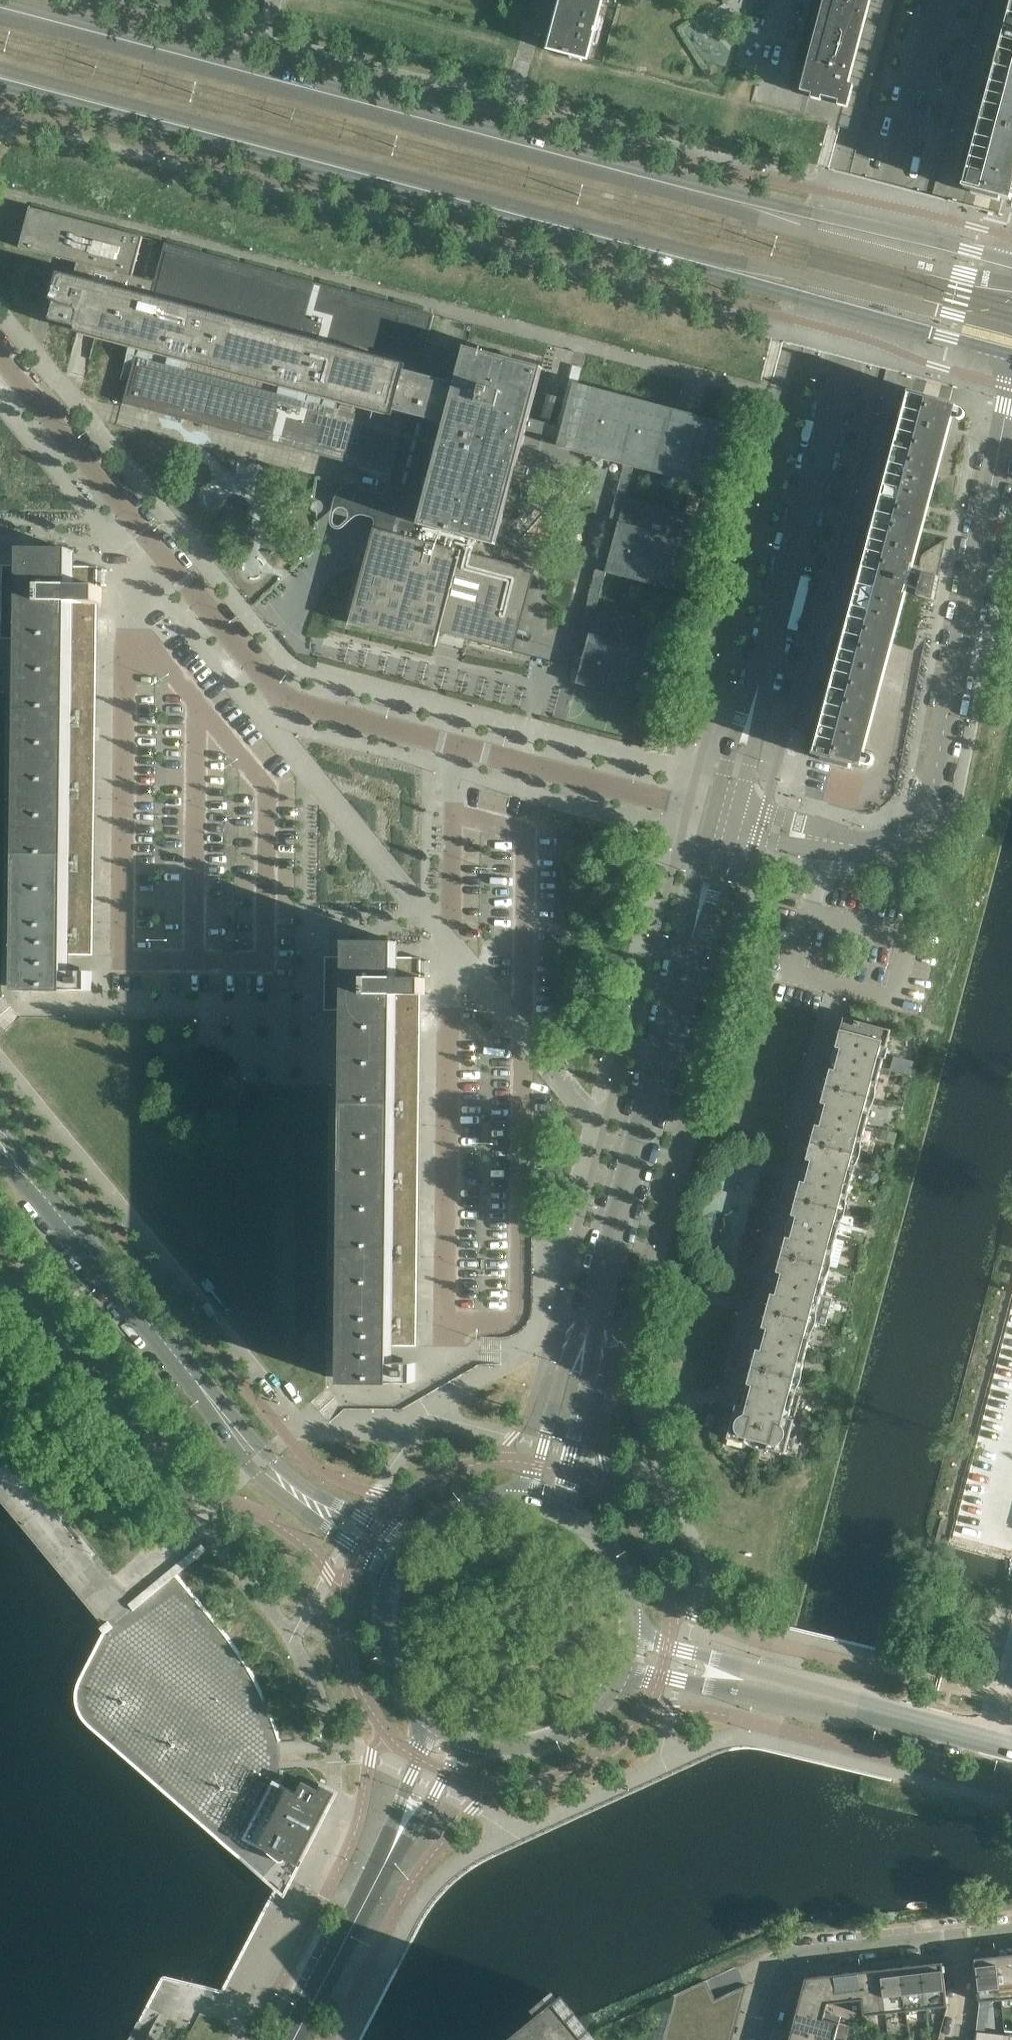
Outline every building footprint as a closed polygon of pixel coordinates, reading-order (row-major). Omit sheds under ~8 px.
[(602,3),(591,0),(564,0),(551,49),(588,59),(602,3)] [(867,0),(825,0),(801,91),(840,101),(839,105),(848,108),(854,85),(845,83),(867,0)] [(964,187),(1011,199),(1011,198),(1006,196),(1011,173),(1011,5),(964,187)] [(393,475),(388,491),(388,492),(387,493),(386,494),(385,494),(384,495),(383,495),(382,495),(375,493),(369,516),(371,517),(372,517),(373,517),(373,518),(374,518),(374,519),(375,519),(375,520),(375,521),(376,522),(376,523),(375,524),(374,528),(353,609),(349,624),(436,647),(440,632),(443,633),(466,639),(513,652),(535,570),(500,561),(529,449),(522,447),(526,431),(560,439),(558,445),(625,462),(581,631),(590,633),(588,640),(576,683),(578,684),(655,704),(657,705),(670,654),(664,653),(670,629),(596,610),(606,572),(607,573),(685,593),(686,593),(699,543),(693,541),(699,518),(625,498),(634,465),(711,485),(727,423),(574,383),(563,427),(546,423),(529,418),(542,368),(511,360),(499,357),(466,348),(459,377),(421,367),(435,314),(424,311),(392,303),(387,301),(355,293),(350,292),(318,284),(313,282),(281,274),(275,272),(244,264),(238,262),(207,254),(201,253),(166,243),(156,282),(134,275),(144,237),(30,208),(20,248),(51,256),(78,263),(74,278),(60,274),(50,311),(55,312),(53,321),(79,328),(77,333),(138,349),(124,404),(393,475)] [(934,600),(939,578),(941,566),(930,549),(925,552),(924,554),(923,555),(922,556),(921,557),(921,560),(920,561),(920,563),(920,565),(919,566),(909,564),(951,403),(910,392),(814,754),(856,765),(903,585),(920,590),(919,596),(934,600)] [(93,955),(97,640),(98,604),(102,604),(102,587),(98,587),(98,566),(74,566),(75,551),(25,550),(25,565),(2,565),(1,619),(36,619),(36,655),(24,654),(20,991),(69,991),(69,990),(93,990),(93,972),(69,971),(69,955),(93,955)] [(36,655),(36,619),(1,619),(1,638),(17,638),(16,654),(24,654),(36,655)] [(398,957),(398,944),(398,941),(348,941),(348,956),(398,957)] [(416,1346),(420,1031),(421,995),(425,995),(425,978),(421,978),(421,957),(398,957),(348,956),(325,956),(325,1010),(347,1010),(343,1382),(392,1383),(393,1380),(416,1381),(416,1362),(393,1362),(393,1346),(416,1346)] [(874,1098),(892,1030),(845,1017),(840,1034),(834,1033),(825,1068),(831,1070),(826,1085),(874,1098)] [(860,1148),(874,1098),(826,1085),(822,1101),(817,1100),(813,1112),(819,1114),(813,1136),(860,1148)] [(846,1204),(860,1148),(813,1136),(807,1158),(802,1156),(799,1169),(804,1170),(798,1192),(846,1204)] [(831,1260),(846,1204),(798,1192),(793,1214),(787,1212),(784,1224),(789,1226),(784,1248),(831,1260)] [(816,1316),(831,1260),(784,1248),(778,1270),(772,1269),(769,1281),(775,1282),(769,1304),(816,1316)] [(801,1373),(816,1316),(769,1304),(763,1326),(758,1324),(754,1337),(760,1338),(754,1360),(801,1373)] [(785,1453),(801,1395),(796,1394),(801,1373),(754,1360),(748,1382),(743,1381),(728,1438),(746,1443),(750,1445),(753,1446),(755,1447),(758,1448),(761,1448),(764,1448),(767,1448),(785,1453)] [(963,1525),(1011,1538),(1011,1399),(997,1395),(963,1525)] [(313,1840),(339,1791),(321,1782),(317,1789),(303,1781),(296,1793),(273,1781),(270,1788),(263,1801),(243,1840),(266,1852),(274,1838),(297,1850),(280,1882),(275,1892),(284,1897),(313,1840)] [(280,1882),(297,1850),(274,1838),(266,1852),(275,1860),(266,1870),(280,1882)] [(1006,1955),(1005,1954),(999,1955),(999,1956),(996,1956),(1001,1999),(1011,1998),(1011,1954),(1006,1955)] [(1001,1999),(996,1956),(985,1957),(978,1957),(978,1958),(975,1958),(980,2002),(1001,1999)] [(948,2006),(943,1962),(931,1963),(930,1963),(924,1964),(921,1964),(926,2008),(948,2006)] [(926,2008),(921,1964),(910,1966),(910,1965),(904,1966),(901,1967),(906,2010),(926,2008)] [(906,2010),(901,1967),(890,1968),(883,1968),(883,1969),(881,1969),(886,2013),(906,2010)] [(886,2013),(881,1969),(870,1970),(863,1971),(861,1971),(864,1999),(862,1999),(864,2015),(886,2013)] [(864,1999),(861,1971),(849,1973),(849,1972),(843,1973),(835,1974),(828,2003),(862,1999),(864,1999)] [(828,2003),(835,1974),(806,1977),(799,2004),(797,2010),(797,2012),(824,2020),(824,2018),(828,2003)] [(839,2024),(840,2022),(824,2018),(824,2020),(797,2012),(794,2023),(792,2030),(792,2032),(821,2039),(835,2039),(839,2024)] [(591,2033),(575,2015),(544,2039),(596,2039),(591,2033)] [(1011,2034),(977,2030),(975,2039),(1011,2039),(1011,2034)]
